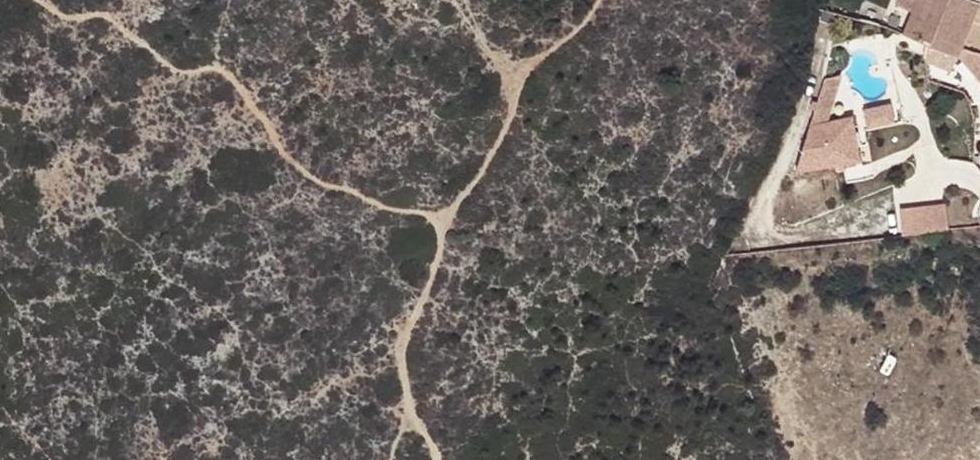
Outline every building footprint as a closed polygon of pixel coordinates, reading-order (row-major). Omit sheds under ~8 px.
[(913,13),(897,55),(954,75),(959,60),(979,87),(979,57),(963,52),(979,4),(970,0),(900,0),(897,7),(913,13)] [(843,77),(823,81),(794,176),(860,166),(854,133),(904,123),(901,106),(830,126),(843,77)] [(974,191),(906,199),(909,224),(977,216),(974,191)]
